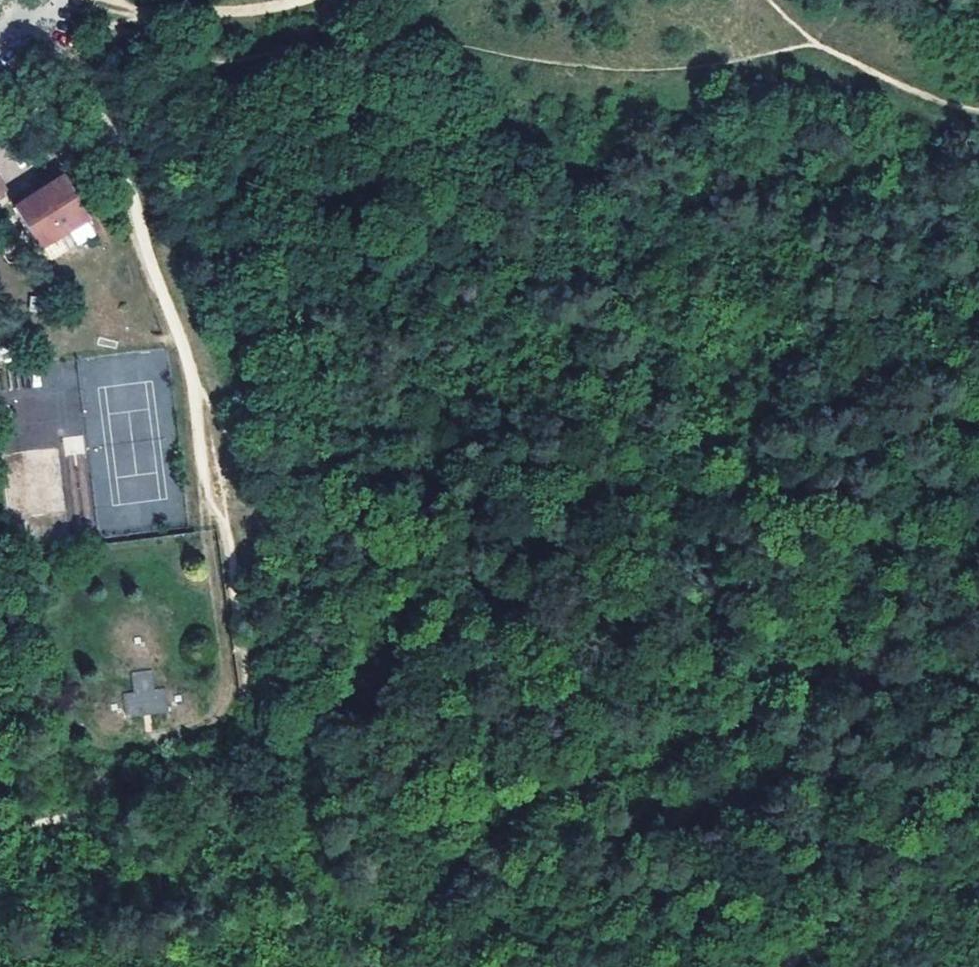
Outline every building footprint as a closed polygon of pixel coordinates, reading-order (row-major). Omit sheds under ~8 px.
[(90,220),(66,176),(14,207),(39,249),(90,220)] [(153,669),(131,673),(134,691),(122,693),(126,718),(169,710),(166,686),(157,687),(153,669)]
